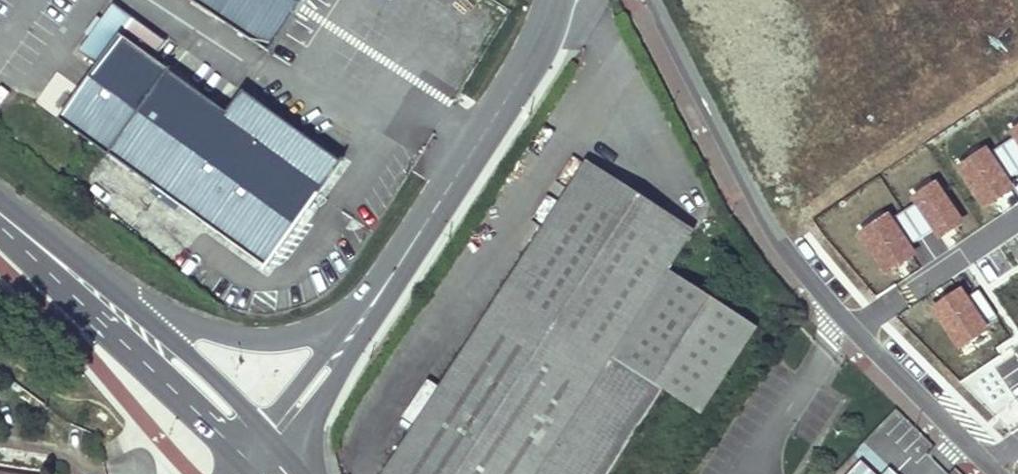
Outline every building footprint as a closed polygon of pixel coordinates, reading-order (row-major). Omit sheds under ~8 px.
[(268,51),(302,0),(189,0),(268,51)] [(98,64),(59,117),(265,267),(341,163),(243,91),(226,114),(152,60),(166,40),(114,2),(79,51),(98,64)] [(55,70),(32,97),(54,115),(77,89),(55,70)] [(388,473),(607,473),(661,389),(701,414),(756,328),(665,270),(691,229),(586,162),(388,473)] [(861,460),(848,473),(875,473),(861,460)]
